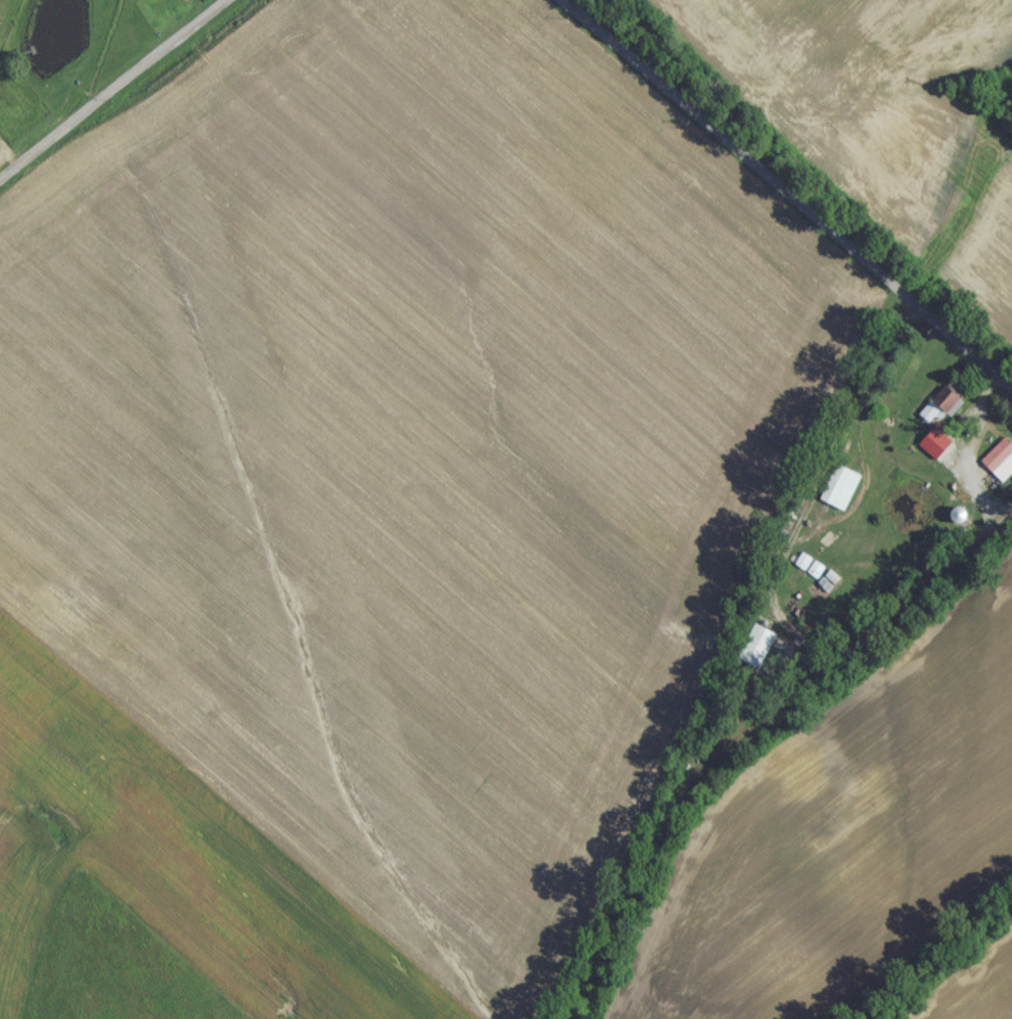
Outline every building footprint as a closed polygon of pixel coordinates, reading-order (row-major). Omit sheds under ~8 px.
[(945,425),(962,409),(956,404),(961,399),(950,387),(928,408),(945,425)] [(1011,479),(1011,453),(1003,443),(978,468),(1000,491),(1011,479)] [(857,482),(832,470),(816,507),(840,518),(857,482)] [(810,596),(820,606),(832,593),(821,583),(810,596)] [(756,673),(772,640),(751,630),(735,663),(756,673)]
